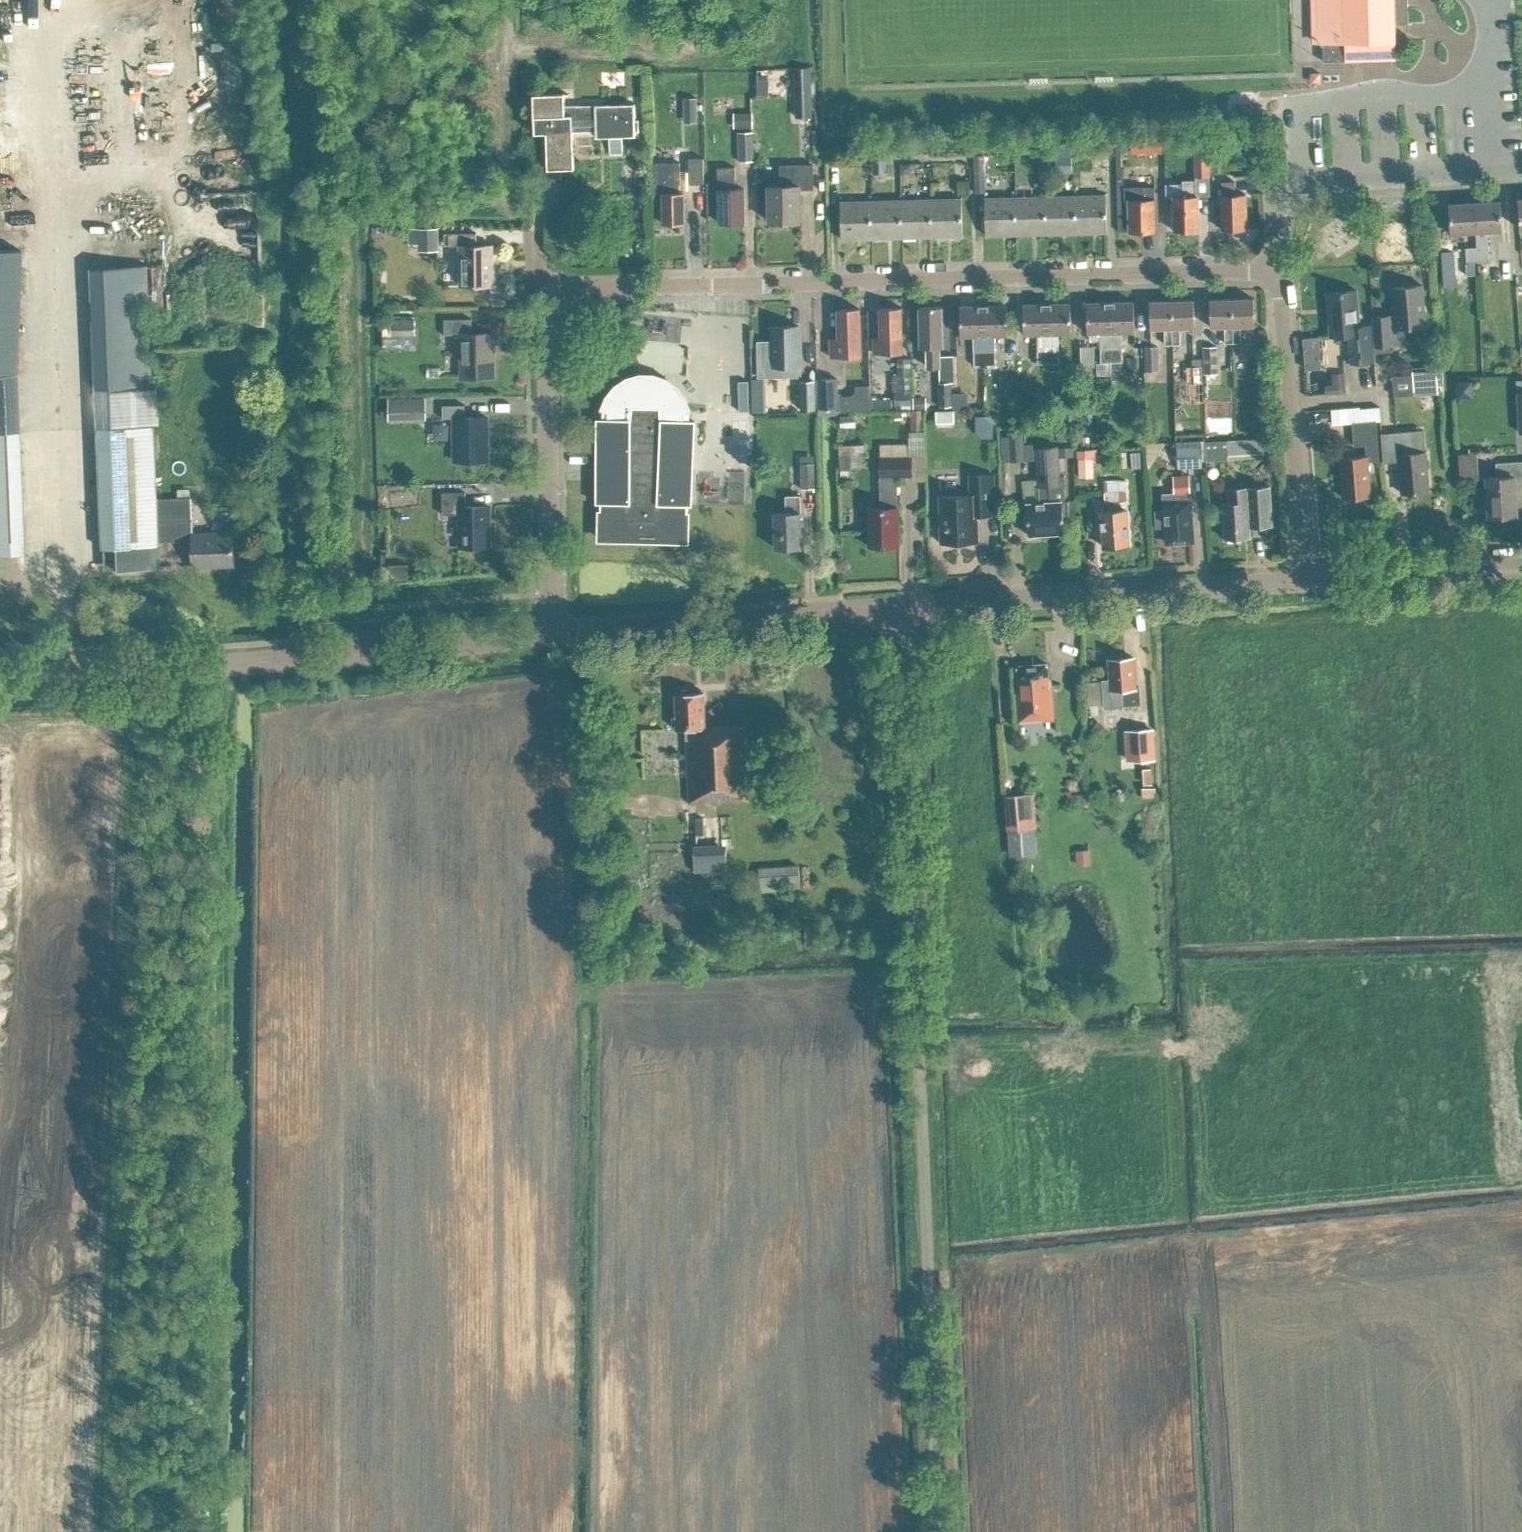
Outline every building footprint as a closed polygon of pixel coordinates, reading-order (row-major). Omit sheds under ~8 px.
[(1312,27),(1316,27),(1316,41),(1323,41),(1324,60),(1394,58),(1394,38),(1395,38),(1394,23),(1408,22),(1407,0),(1312,0),(1312,27)] [(1309,82),(1319,82),(1319,81),(1319,72),(1308,72),(1308,82),(1309,82)] [(795,115),(813,114),(811,74),(793,75),(795,115)] [(541,129),(542,162),(547,162),(547,166),(573,165),(572,130),(596,130),(596,138),(609,137),(609,148),(623,147),(622,137),(635,136),(635,130),(639,130),(638,119),(635,119),(634,102),(595,103),(595,104),(565,105),(564,92),(532,93),(533,130),(541,129)] [(734,125),(753,125),(753,110),(734,111),(734,125)] [(753,131),(737,131),(738,160),(754,160),(753,131)] [(1163,139),(1133,139),(1133,154),(1163,154),(1163,139)] [(1195,174),(1209,174),(1208,139),(1194,139),(1195,174)] [(1055,171),(1071,170),(1071,146),(1055,146),(1055,171)] [(1251,149),(1236,152),(1240,167),(1255,163),(1251,149)] [(985,154),(973,155),(974,172),(985,172),(985,154)] [(871,172),(885,172),(885,156),(871,156),(871,172)] [(689,183),(703,182),(703,157),(689,157),(689,183)] [(680,191),(680,161),(653,161),(654,193),(662,193),(663,222),(685,222),(684,191),(680,191)] [(769,220),(800,219),(799,187),(813,187),(813,163),(780,164),(780,184),(768,184),(769,220)] [(908,174),(911,169),(911,163),(900,164),(901,174),(908,174)] [(736,187),(735,165),(718,166),(719,188),(718,188),(719,221),(745,220),(744,187),(736,187)] [(1196,194),(1195,178),(1182,179),(1183,195),(1173,195),(1174,229),(1199,228),(1197,194),(1196,194)] [(1235,193),(1234,180),(1221,180),(1222,193),(1221,193),(1221,228),(1246,227),(1245,193),(1235,193)] [(1155,229),(1154,186),(1125,186),(1125,198),(1128,198),(1129,230),(1155,229)] [(1046,232),(1076,231),(1076,194),(1045,195),(1046,232)] [(1076,194),(1076,231),(1107,231),(1106,194),(1076,194)] [(1016,233),(1046,232),(1045,195),(1015,196),(1016,233)] [(986,234),(1016,233),(1015,196),(985,197),(986,234)] [(931,198),(932,235),(962,234),(961,197),(931,198)] [(902,236),(932,235),(931,198),(901,199),(902,236)] [(1475,231),(1476,246),(1477,260),(1488,259),(1486,230),(1501,229),(1500,198),(1474,200),(1475,231)] [(871,237),(902,236),(901,199),(870,200),(871,237)] [(841,237),(871,237),(870,200),(840,200),(841,237)] [(1450,232),(1475,231),(1474,200),(1448,202),(1450,232)] [(439,249),(438,227),(408,227),(408,243),(418,243),(418,250),(439,249)] [(476,244),(476,231),(448,232),(448,244),(460,244),(461,284),(492,284),(491,264),(493,264),(492,243),(476,244)] [(1467,261),(1477,260),(1476,246),(1466,246),(1467,261)] [(16,371),(20,248),(0,248),(0,372),(16,371)] [(1444,286),(1454,286),(1452,248),(1442,248),(1444,286)] [(233,531),(193,533),(191,496),(157,497),(154,425),(160,425),(158,386),(153,386),(148,264),(90,266),(97,427),(102,548),(116,547),(116,558),(117,568),(159,566),(158,545),(158,540),(192,539),(193,565),(234,563),(233,531)] [(1375,345),(1392,343),(1391,341),(1426,338),(1425,324),(1422,283),(1391,286),(1393,313),(1373,315),(1375,345)] [(1359,325),(1356,289),(1330,291),(1331,311),(1328,311),(1330,335),(1348,333),(1350,361),(1374,359),(1371,324),(1359,325)] [(1224,341),(1233,341),(1231,297),(1209,298),(1210,325),(1225,325),(1225,329),(1224,329),(1224,341)] [(1231,297),(1233,341),(1241,341),(1240,329),(1239,329),(1239,325),(1254,324),(1253,297),(1231,297)] [(1171,299),(1173,342),(1181,342),(1180,331),(1179,326),(1194,326),(1193,298),(1171,299)] [(1164,343),(1173,342),(1171,299),(1149,299),(1150,327),(1165,326),(1165,331),(1164,331),(1164,343)] [(1110,301),(1112,375),(1122,375),(1121,330),(1134,330),(1133,300),(1110,301)] [(1099,376),(1112,375),(1110,301),(1086,301),(1087,331),(1099,331),(1100,352),(1094,352),(1094,344),(1080,345),(1081,366),(1092,365),(1094,365),(1094,361),(1097,360),(1097,376),(1099,376)] [(1037,363),(1048,362),(1046,302),(1023,303),(1024,333),(1037,333),(1037,349),(1037,363)] [(1046,302),(1048,362),(1059,362),(1058,332),(1071,332),(1070,302),(1046,302)] [(985,364),(984,364),(984,371),(993,370),(993,364),(996,364),(995,334),(1007,333),(1007,303),(983,304),(985,364)] [(974,364),(984,364),(985,364),(983,304),(960,304),(960,335),(974,334),(975,350),(973,350),(974,364)] [(941,305),(919,305),(920,346),(927,345),(928,365),(939,365),(940,365),(940,362),(939,345),(942,345),(941,305)] [(903,352),(902,306),(878,306),(879,335),(872,335),(873,352),(903,352)] [(829,356),(861,355),(859,307),(837,308),(838,336),(829,336),(829,356)] [(390,321),(382,321),(383,349),(417,349),(417,334),(415,334),(415,318),(390,318),(390,321)] [(472,332),(471,318),(444,318),(444,333),(460,333),(461,376),(494,375),(493,332),(472,332)] [(758,376),(800,375),(799,325),(772,325),(772,339),(757,339),(758,376)] [(1315,354),(1313,336),(1303,337),(1306,367),(1322,366),(1321,356),(1318,354),(1315,354)] [(1247,356),(1247,343),(1235,343),(1235,356),(1235,374),(1250,374),(1250,356),(1247,356)] [(1217,373),(1217,344),(1202,345),(1203,373),(1217,373)] [(1158,369),(1157,345),(1144,346),(1145,370),(1158,369)] [(270,351),(258,350),(257,368),(270,368),(270,351)] [(1092,365),(1081,366),(1081,382),(1092,382),(1092,365)] [(1201,365),(1185,366),(1186,382),(1202,381),(1201,365)] [(1436,367),(1412,369),(1414,393),(1438,391),(1436,367)] [(893,372),(895,402),(911,401),(909,371),(893,372)] [(23,551),(18,430),(16,372),(0,373),(0,552),(23,551)] [(1326,393),(1346,392),(1345,372),(1332,373),(1333,384),(1326,384),(1326,393)] [(689,419),(689,410),(685,397),(677,386),(666,379),(653,374),(640,374),(627,378),(616,385),(607,396),(602,408),(602,417),(597,417),(596,502),(600,502),(600,508),(597,508),(597,539),(689,542),(690,510),(686,510),(687,503),(691,504),(694,420),(689,419)] [(835,414),(835,406),(839,406),(838,376),(816,377),(817,406),(819,406),(819,411),(821,411),(821,414),(835,414)] [(800,408),(816,408),(815,378),(799,379),(800,408)] [(748,380),(738,380),(739,409),(749,409),(748,380)] [(1473,397),(1473,381),(1455,381),(1455,397),(1473,397)] [(939,382),(939,404),(952,404),(952,382),(939,382)] [(1079,391),(1061,391),(1061,415),(1063,415),(1063,417),(1078,417),(1079,391)] [(426,418),(426,396),(388,397),(388,418),(426,418)] [(1211,397),(1212,414),(1211,414),(1212,429),(1228,428),(1228,417),(1230,417),(1228,396),(1211,397)] [(872,406),(891,406),(891,397),(872,398),(872,406)] [(1034,414),(1048,414),(1048,399),(1034,399),(1034,414)] [(465,416),(464,404),(442,404),(442,417),(454,417),(454,459),(487,459),(487,415),(465,416)] [(925,407),(914,406),(912,426),(923,427),(925,407)] [(1360,420),(1352,421),(1354,444),(1365,443),(1366,454),(1340,457),(1343,496),(1366,495),(1363,460),(1379,459),(1376,420),(1380,419),(1379,406),(1359,407),(1360,420)] [(1424,450),(1422,428),(1381,432),(1383,461),(1399,460),(1402,492),(1428,489),(1425,450),(1424,450)] [(1010,460),(1023,459),(1021,434),(1009,435),(1010,460)] [(1227,439),(1229,458),(1265,456),(1264,436),(1227,439)] [(839,464),(867,463),(866,440),(838,441),(839,464)] [(1202,465),(1202,462),(1200,444),(1177,445),(1179,467),(1202,465)] [(1066,497),(1064,474),(1059,475),(1057,445),(1036,447),(1040,501),(1026,502),(1028,534),(1064,531),(1063,515),(1069,514),(1068,499),(1064,500),(1064,497),(1066,497)] [(1098,457),(1097,448),(1076,450),(1077,459),(1078,459),(1078,478),(1094,477),(1093,457),(1098,457)] [(1477,449),(1459,449),(1460,475),(1478,474),(1477,449)] [(897,506),(896,475),(912,475),(912,455),(880,455),(880,506),(867,507),(868,545),(899,544),(898,506),(897,506)] [(1516,513),(1515,481),(1521,480),(1521,460),(1496,462),(1497,476),(1486,476),(1488,514),(1516,513)] [(801,487),(814,487),(814,462),(800,462),(801,487)] [(941,541),(978,540),(977,514),(995,513),(993,473),(969,474),(970,494),(939,495),(941,541)] [(1189,490),(1188,474),(1171,475),(1172,491),(1162,492),(1163,509),(1154,509),(1156,526),(1164,526),(1166,526),(1167,541),(1169,540),(1170,543),(1181,542),(1181,540),(1192,539),(1191,525),(1193,524),(1191,498),(1190,490),(1189,490)] [(1103,545),(1129,543),(1126,508),(1125,479),(1104,480),(1105,509),(1100,509),(1103,545)] [(1224,537),(1250,535),(1249,526),(1272,524),(1269,484),(1234,486),(1234,500),(1222,501),(1224,537)] [(465,505),(465,491),(442,491),(442,513),(460,513),(461,545),(488,544),(488,504),(465,505)] [(775,547),(801,546),(800,512),(801,512),(800,494),(785,494),(786,511),(774,511),(775,547)] [(102,558),(116,558),(116,547),(102,548),(102,558)] [(1136,685),(1133,656),(1108,658),(1110,677),(1101,678),(1104,706),(1122,705),(1122,704),(1140,703),(1139,685),(1136,685)] [(1048,684),(1047,662),(1016,664),(1018,686),(1016,686),(1018,722),(1054,719),(1051,684),(1048,684)] [(703,690),(675,691),(676,714),(673,715),(673,724),(676,724),(677,728),(686,728),(689,801),(748,799),(745,724),(705,726),(703,690)] [(1124,755),(1137,754),(1150,753),(1148,728),(1123,730),(1124,755)] [(1156,787),(1140,787),(1140,798),(1156,798),(1156,787)] [(1007,830),(1027,828),(1024,792),(1004,794),(1007,830)] [(725,842),(693,844),(694,849),(694,870),(727,869),(726,848),(725,842)] [(1091,863),(1090,847),(1075,849),(1076,864),(1091,863)] [(759,890),(803,888),(802,863),(758,866),(759,890)]
